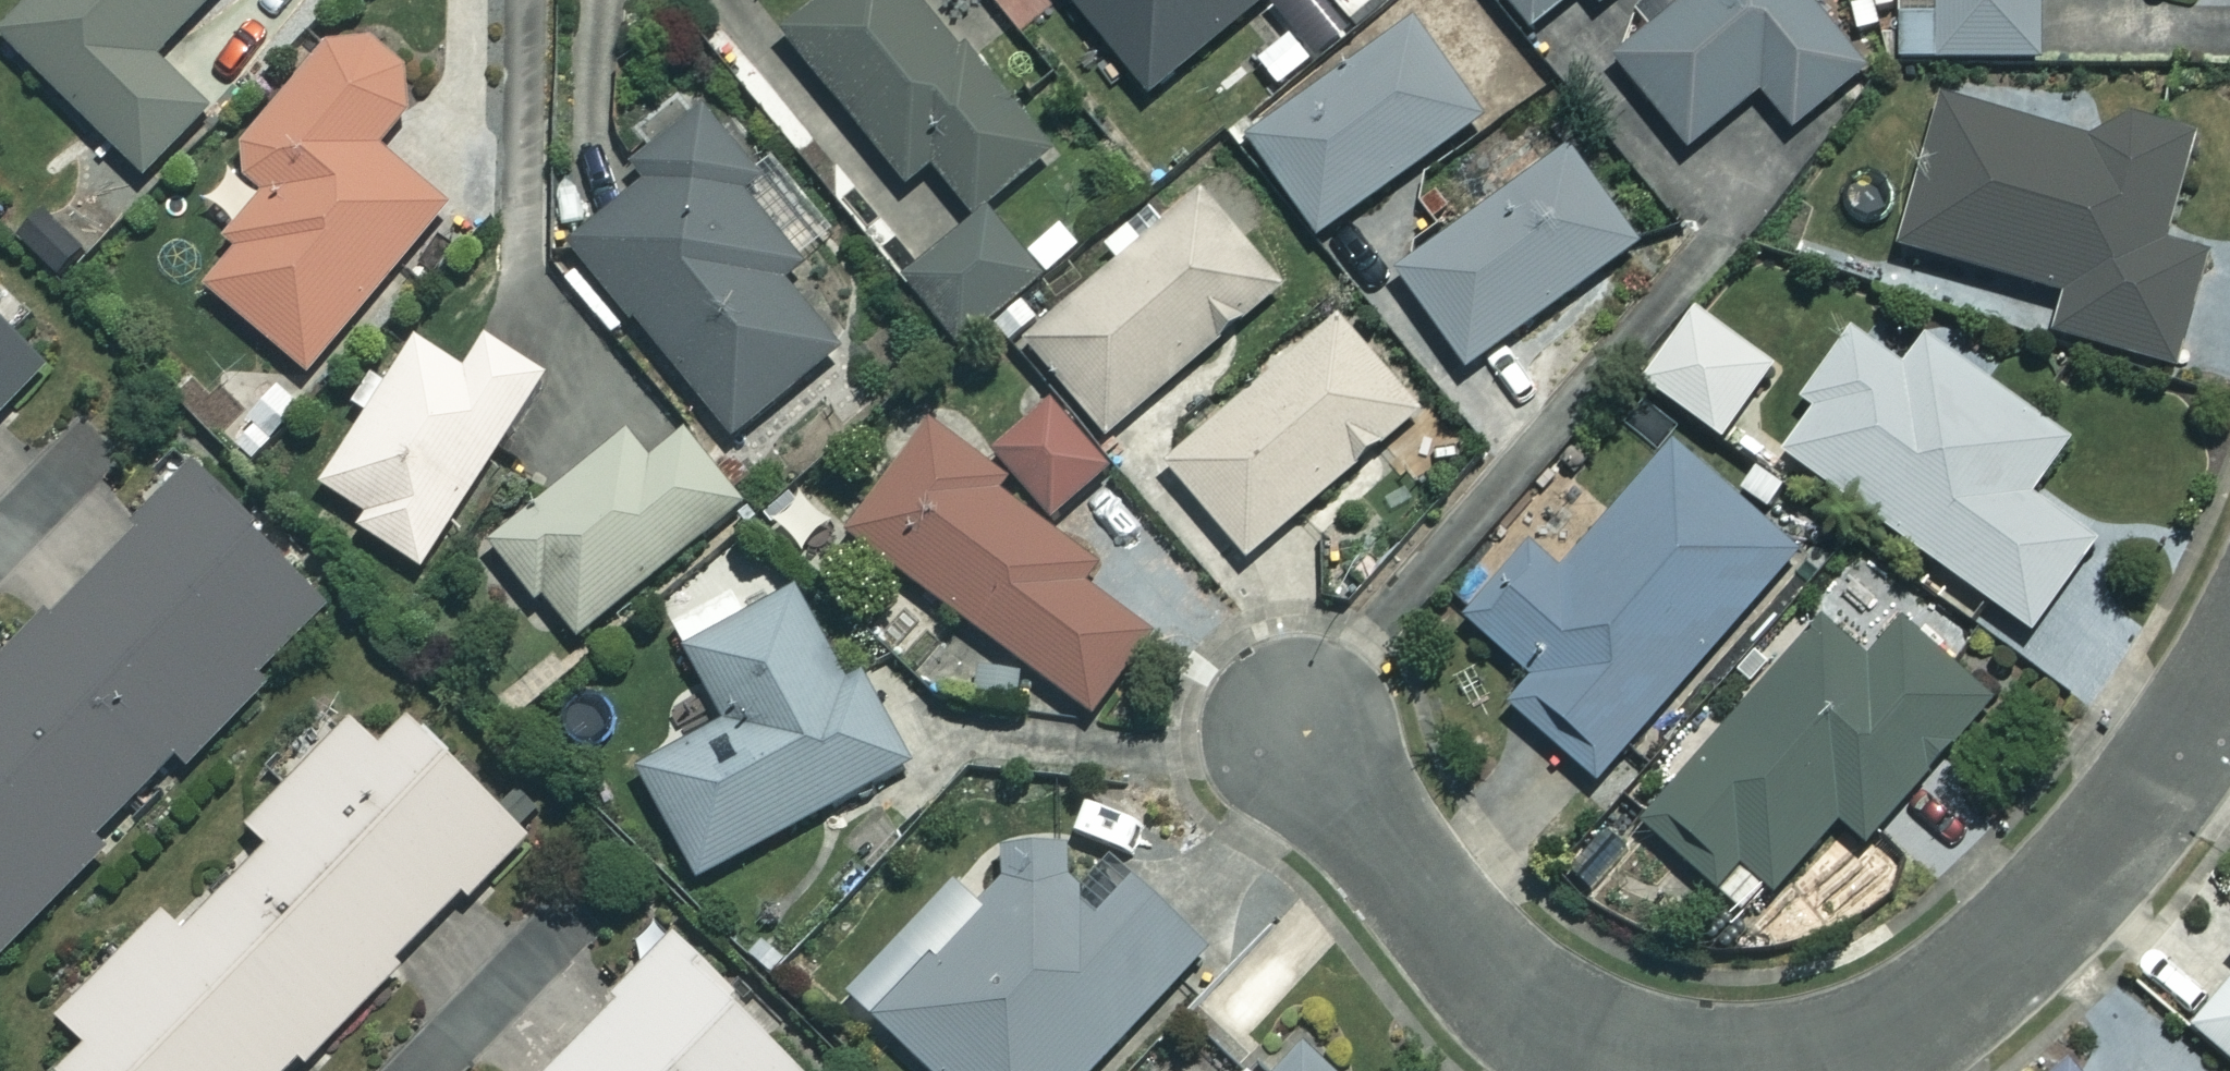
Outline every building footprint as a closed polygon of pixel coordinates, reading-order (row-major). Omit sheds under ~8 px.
[(0,31),(0,35),(139,176),(205,112),(149,56),(206,0),(31,0),(0,31)] [(914,0),(824,0),(781,34),(901,185),(928,163),(969,216),(1048,153),(964,48),(956,54),(914,0)] [(1145,93),(1258,0),(1068,0),(1145,93)] [(1528,28),(1562,0),(1506,0),(1528,28)] [(1807,0),(1687,0),(1612,60),(1684,149),(1756,90),(1787,128),(1862,68),(1807,0)] [(1936,15),(1896,15),(1896,59),(2038,59),(2038,0),(1936,0),(1936,15)] [(1351,31),(1329,3),(1263,56),(1284,83),(1351,31)] [(1477,119),(1409,22),(1246,137),(1313,234),(1477,119)] [(404,80),(341,26),(225,163),(271,203),(200,287),(303,373),(444,205),(373,146),(400,114),(404,80)] [(2102,146),(1941,100),(1899,248),(2062,294),(2052,331),(2169,364),(2200,254),(2162,243),(2193,136),(2112,113),(2102,146)] [(752,177),(696,110),(631,165),(645,182),(568,245),(731,440),(836,353),(775,280),(796,262),(736,190),(752,177)] [(1634,244),(1565,147),(1392,272),(1462,368),(1634,244)] [(110,211),(68,177),(15,242),(58,276),(110,211)] [(1277,286),(1195,192),(1022,341),(1104,435),(1277,286)] [(1037,277),(982,212),(903,279),(957,344),(1037,277)] [(1768,366),(1691,310),(1639,381),(1716,437),(1768,366)] [(1412,412),(1331,318),(1162,465),(1243,559),(1412,412)] [(40,364),(0,326),(0,406),(40,364)] [(1900,367),(1847,330),(1797,400),(1810,409),(1779,453),(2028,630),(2091,541),(2027,495),(2066,440),(1921,337),(1900,367)] [(460,371),(407,335),(355,410),(363,415),(308,495),(415,567),(544,377),(484,337),(460,371)] [(1103,465),(1041,401),(987,454),(1049,518),(1103,465)] [(1000,474),(927,419),(843,530),(1084,712),(1144,632),(1073,579),(1086,562),(989,489),(1000,474)] [(644,464),(622,436),(486,544),(565,642),(737,505),(681,435),(644,464)] [(1790,551),(1668,447),(1561,572),(1528,544),(1463,620),(1531,678),(1505,708),(1593,782),(1790,551)] [(190,477),(0,666),(0,952),(100,852),(89,841),(176,756),(184,764),(262,687),(254,678),(322,610),(190,477)] [(841,687),(788,592),(684,651),(723,722),(635,771),(695,879),(906,761),(859,676),(841,687)] [(1864,663),(1818,623),(1641,826),(1746,917),(1834,816),(1862,841),(1987,699),(1899,623),(1864,663)] [(1018,674),(963,664),(955,704),(1010,714),(1018,674)] [(344,719),(241,827),(262,847),(181,932),(159,911),(55,1020),(83,1047),(60,1070),(288,1070),(460,891),(468,898),(525,838),(404,722),(377,750),(344,719)] [(1069,817),(873,1018),(927,1070),(1087,1070),(1206,949),(1069,817)] [(667,940),(611,995),(578,962),(484,1055),(500,1070),(798,1070),(667,940)] [(2188,1027),(2229,1063),(2229,977),(2188,1027)] [(1298,1040),(1269,1070),(1330,1070),(1298,1040)]
